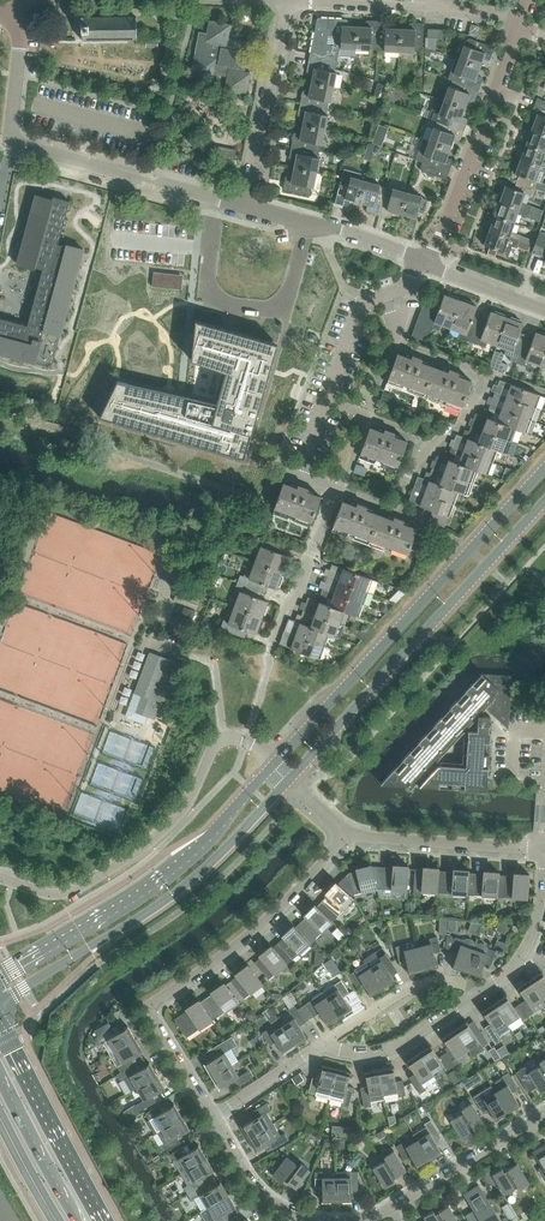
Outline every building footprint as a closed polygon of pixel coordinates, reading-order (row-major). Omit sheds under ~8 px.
[(341,48),(342,19),(319,17),(318,17),(318,18),(317,18),(317,19),(310,53),(338,58),(340,48),(341,48)] [(137,18),(81,18),(82,40),(137,40),(137,18)] [(355,49),(356,26),(348,25),(348,20),(347,20),(347,19),(346,19),(342,19),(341,48),(355,49)] [(377,49),(379,20),(369,20),(367,20),(366,21),(365,26),(356,26),(355,49),(370,50),(370,48),(377,49)] [(399,51),(400,28),(391,27),(392,24),(391,23),(391,22),(390,21),(389,21),(379,20),(377,49),(384,49),(384,50),(399,51)] [(227,77),(224,90),(246,95),(250,73),(242,71),(245,58),(248,58),(251,42),(242,40),(242,42),(228,39),(230,25),(210,21),(206,42),(212,43),(209,58),(195,55),(191,75),(212,80),(214,74),(227,77)] [(423,23),(422,23),(412,22),(410,23),(410,24),(409,28),(400,28),(399,51),(414,52),(414,51),(420,51),(421,51),(422,50),(424,24),(423,24),(423,23)] [(442,38),(442,29),(428,28),(427,37),(442,38)] [(467,40),(465,45),(464,45),(459,59),(480,67),(483,59),(487,60),(488,60),(489,60),(490,59),(493,49),(494,48),(493,48),(493,47),(470,38),(469,38),(468,39),(467,40)] [(310,53),(309,60),(336,65),(338,58),(310,53)] [(480,67),(459,59),(456,58),(448,78),(452,80),(479,90),(482,80),(482,78),(482,77),(477,75),(480,67)] [(335,72),(336,65),(309,60),(306,70),(307,71),(307,72),(307,73),(308,73),(312,74),(310,83),(333,88),(336,72),(335,72)] [(479,90),(452,80),(450,86),(449,86),(444,100),(465,108),(468,100),(472,101),(473,101),(474,101),(475,100),(479,90)] [(330,102),(333,88),(310,83),(309,91),(305,90),(303,90),(303,91),(302,92),(300,102),(328,108),(329,102),(330,102)] [(537,98),(534,106),(544,110),(544,101),(537,98)] [(462,116),(465,108),(444,100),(438,114),(440,114),(437,121),(464,131),(467,121),(468,120),(467,119),(467,118),(462,116)] [(326,115),(328,108),(300,102),(298,113),(298,115),(300,116),(303,116),(302,125),(325,130),(327,115),(326,115)] [(531,129),(544,134),(544,110),(534,106),(532,113),(537,115),(531,129)] [(460,141),(464,131),(437,121),(435,127),(434,127),(429,141),(450,149),(453,141),(457,142),(458,142),(459,142),(460,141)] [(322,144),(325,130),(302,125),(300,134),(296,133),(295,133),(294,134),(293,135),(291,145),(319,151),(320,144),(322,144)] [(522,143),(544,151),(544,134),(531,129),(530,134),(526,132),(522,143)] [(450,149),(429,141),(415,136),(408,157),(422,162),(449,171),(453,161),(452,159),(447,157),(450,149)] [(522,143),(519,152),(522,154),(520,159),(544,168),(544,162),(542,161),(544,152),(544,151),(522,143)] [(210,146),(209,154),(234,160),(236,150),(211,144),(210,146)] [(319,151),(291,145),(289,156),(289,157),(290,158),(291,158),(295,159),(293,168),(316,173),(319,158),(318,158),(319,151)] [(544,175),(544,168),(520,159),(515,174),(519,175),(516,182),(535,189),(537,181),(541,183),(544,175)] [(447,177),(449,171),(422,162),(420,167),(420,168),(420,169),(420,170),(421,170),(421,171),(422,171),(444,179),(445,179),(446,178),(447,178),(447,177)] [(313,187),(316,173),(293,168),(291,177),(288,176),(286,176),(285,177),(285,178),(283,187),(283,189),(284,190),(308,195),(309,195),(310,194),(310,193),(312,187),(313,187)] [(359,202),(365,180),(350,176),(350,178),(343,176),(342,176),(342,177),(335,200),(335,202),(336,203),(337,203),(346,206),(348,206),(349,205),(349,204),(350,200),(359,202)] [(368,212),(378,215),(386,188),(379,186),(379,184),(365,180),(359,202),(368,205),(366,210),(367,212),(368,212)] [(535,189),(516,182),(514,189),(525,193),(532,196),(535,189)] [(514,189),(505,186),(500,201),(530,212),(531,205),(521,203),(525,193),(514,189)] [(392,189),(386,188),(378,215),(388,218),(390,218),(390,217),(391,216),(392,211),(401,214),(407,192),(393,188),(392,189)] [(407,192),(401,214),(416,218),(417,211),(421,212),(422,213),(423,212),(424,211),(427,201),(427,200),(426,199),(425,198),(421,197),(421,196),(407,192)] [(36,195),(17,264),(34,269),(35,267),(43,269),(31,312),(35,313),(31,327),(30,327),(27,337),(35,339),(35,340),(38,341),(39,340),(41,341),(36,360),(51,364),(59,335),(60,336),(84,249),(66,245),(66,246),(58,244),(70,201),(53,197),(52,199),(36,195)] [(500,201),(494,215),(514,222),(518,212),(526,217),(530,212),(500,201)] [(494,215),(489,230),(519,241),(530,246),(531,246),(533,239),(520,234),(510,232),(514,222),(494,215)] [(519,241),(489,230),(484,245),(509,254),(512,245),(529,251),(530,246),(519,241)] [(544,258),(544,237),(539,234),(532,253),(544,258)] [(182,289),(183,274),(154,272),(152,286),(182,289)] [(448,293),(447,296),(444,294),(439,308),(436,315),(434,321),(432,327),(432,328),(439,330),(441,324),(450,328),(460,300),(457,299),(458,297),(448,293)] [(457,337),(471,342),(480,318),(473,316),(477,307),(473,305),(474,303),(464,299),(463,302),(460,300),(450,328),(459,331),(457,337)] [(436,315),(439,308),(424,302),(421,309),(436,315)] [(434,321),(436,315),(421,309),(419,316),(434,321)] [(480,318),(471,342),(485,347),(487,342),(497,345),(507,318),(504,317),(505,314),(495,310),(494,313),(490,312),(487,321),(480,318)] [(432,327),(434,321),(419,316),(416,322),(432,328),(432,327)] [(509,360),(516,363),(524,343),(517,340),(523,324),(520,322),(521,320),(511,316),(510,319),(507,318),(497,345),(506,348),(504,354),(510,356),(509,360)] [(35,363),(36,360),(41,341),(39,340),(38,341),(35,340),(35,339),(27,337),(30,327),(30,326),(27,326),(0,318),(0,354),(35,363)] [(117,381),(99,417),(244,458),(269,373),(277,344),(214,326),(195,320),(191,360),(203,364),(228,373),(219,405),(128,384),(117,381)] [(430,335),(432,328),(416,322),(414,329),(430,335)] [(427,342),(430,335),(414,329),(411,336),(427,342)] [(544,357),(544,333),(540,331),(539,334),(535,332),(531,345),(524,343),(516,363),(530,368),(533,362),(542,366),(544,357)] [(402,388),(403,385),(409,388),(408,390),(439,402),(440,399),(446,401),(445,404),(460,409),(462,405),(463,405),(472,381),(456,375),(457,372),(450,370),(449,373),(419,362),(420,359),(413,356),(412,359),(397,353),(388,378),(389,378),(387,382),(402,388)] [(509,390),(507,396),(507,397),(535,407),(540,395),(500,380),(497,385),(509,390)] [(505,402),(502,409),(531,420),(535,407),(507,397),(507,396),(495,392),(493,398),(505,402)] [(500,414),(497,421),(497,422),(513,427),(513,428),(516,429),(526,432),(531,420),(502,409),(490,404),(488,410),(500,414)] [(485,423),(483,430),(511,441),(516,429),(513,428),(513,427),(497,422),(497,421),(487,418),(475,413),(473,419),(485,423)] [(481,436),(478,442),(478,443),(494,449),(496,450),(506,454),(511,441),(483,430),(471,425),(469,431),(481,436)] [(369,427),(361,452),(360,456),(375,462),(376,459),(382,462),(381,464),(396,470),(397,465),(398,466),(407,441),(392,435),(393,432),(386,430),(385,433),(369,427)] [(466,444),(463,451),(492,462),(496,450),(494,449),(478,443),(478,442),(456,434),(454,440),(466,444)] [(461,456),(459,463),(459,464),(474,470),(477,471),(487,475),(492,462),(463,451),(452,446),(449,452),(461,456)] [(447,465),(444,472),(473,483),(477,471),(474,470),(459,464),(459,463),(437,455),(435,460),(447,465)] [(442,477),(440,484),(440,485),(455,491),(458,492),(468,496),(473,483),(444,472),(432,467),(430,473),(442,477)] [(427,486),(425,493),(425,494),(453,504),(458,492),(455,491),(440,485),(440,484),(418,476),(415,481),(427,486)] [(283,483),(274,507),(275,507),(273,512),(288,517),(289,515),(295,517),(294,520),(309,525),(311,521),(312,521),(321,497),(305,491),(306,488),(299,485),(298,488),(283,483)] [(425,494),(425,493),(413,488),(411,494),(423,498),(420,506),(449,517),(453,504),(425,494)] [(353,538),(369,543),(380,515),(364,509),(365,506),(358,504),(357,507),(342,501),(333,525),(334,526),(332,530),(347,535),(348,533),(354,535),(353,538)] [(380,515),(369,543),(384,549),(385,547),(391,549),(390,551),(405,557),(407,553),(408,553),(417,529),(401,523),(402,520),(395,517),(394,520),(380,515)] [(417,535),(412,549),(419,552),(425,538),(417,535)] [(258,553),(255,562),(282,572),(283,569),(286,570),(289,560),(287,559),(288,556),(280,553),(283,546),(258,537),(253,551),(258,553)] [(284,576),(281,575),(282,572),(255,562),(251,571),(246,569),(243,576),(240,575),(237,582),(257,589),(264,592),(267,585),(276,589),(277,585),(280,586),(284,576)] [(342,574),(339,581),(367,592),(372,579),(332,564),(330,570),(342,574)] [(337,586),(334,593),(363,604),(367,592),(339,581),(327,576),(325,582),(337,586)] [(257,589),(237,582),(232,596),(238,598),(234,607),(262,617),(263,614),(265,615),(269,605),(266,605),(268,601),(255,596),(257,589)] [(332,599),(330,606),(345,612),(348,613),(358,617),(363,604),(334,593),(322,589),(320,594),(332,599)] [(204,600),(178,591),(174,601),(190,607),(178,639),(188,643),(204,600)] [(318,607),(315,614),(315,615),(343,625),(348,613),(345,612),(330,606),(308,597),(306,603),(318,607)] [(262,617),(234,607),(231,616),(225,614),(220,629),(242,637),(245,630),(256,634),(257,630),(259,631),(263,621),(261,620),(262,617)] [(313,620),(310,627),(326,633),(329,634),(339,638),(343,625),(315,615),(315,614),(303,610),(301,615),(313,620)] [(298,628),(296,635),(324,646),(329,634),(326,633),(310,627),(288,618),(286,624),(298,628)] [(296,635),(284,631),(282,636),(294,641),(291,648),(320,659),(324,646),(296,635)] [(136,712),(155,719),(162,700),(169,702),(177,680),(170,678),(176,662),(149,651),(134,693),(142,696),(136,712)] [(381,783),(410,785),(483,705),(508,728),(508,729),(512,675),(511,675),(483,673),(482,672),(381,783)] [(419,786),(487,790),(491,731),(490,731),(490,732),(489,731),(490,716),(478,716),(477,731),(468,730),(466,766),(439,764),(420,785),(419,785),(419,786)] [(349,873),(338,883),(351,895),(377,889),(372,866),(371,865),(361,867),(362,870),(349,873)] [(393,867),(372,866),(377,889),(407,891),(409,869),(409,868),(409,866),(393,865),(393,867)] [(414,891),(437,893),(439,871),(439,868),(423,867),(423,870),(415,869),(414,891)] [(439,871),(437,893),(468,895),(469,873),(470,873),(469,873),(469,870),(453,869),(453,872),(439,871)] [(474,895),(498,897),(499,875),(500,872),(483,871),(483,874),(475,873),(475,874),(476,874),(474,895)] [(499,875),(498,897),(528,899),(530,874),(514,873),(513,876),(499,875)] [(331,891),(318,905),(318,906),(333,922),(354,899),(351,895),(338,883),(336,882),(329,890),(331,891)] [(310,913),(296,927),(311,944),(333,922),(318,906),(318,905),(317,906),(316,904),(308,912),(310,913)] [(284,938),(273,947),(274,947),(273,948),(287,964),(311,944),(296,927),(294,925),(282,936),(284,938)] [(431,944),(418,947),(423,970),(438,966),(437,966),(434,953),(441,951),(437,936),(429,938),(431,944)] [(447,936),(446,948),(451,950),(450,951),(457,954),(453,966),(452,966),(452,967),(466,972),(476,944),(474,941),(472,939),(469,938),(466,938),(463,939),(455,937),(455,938),(447,936)] [(496,940),(494,948),(496,948),(506,952),(508,944),(499,941),(496,940)] [(423,970),(418,947),(417,942),(396,947),(399,961),(406,960),(410,973),(408,973),(409,974),(423,970)] [(476,944),(466,972),(481,977),(481,976),(480,975),(484,963),(491,965),(496,951),(488,948),(487,946),(484,944),(481,943),(478,943),(476,944)] [(274,947),(273,947),(271,945),(263,952),(265,954),(255,963),(269,979),(287,964),(273,948),(274,947)] [(364,959),(366,962),(383,988),(396,979),(396,978),(395,979),(392,975),(397,971),(396,970),(397,969),(382,947),(364,959)] [(383,988),(366,962),(354,970),(355,971),(349,975),(358,988),(364,984),(371,995),(370,995),(371,996),(383,988)] [(235,974),(237,976),(230,981),(231,981),(244,998),(263,984),(250,967),(250,966),(250,967),(248,965),(235,974)] [(530,980),(543,1000),(544,998),(544,977),(542,973),(543,972),(543,971),(530,980)] [(324,992),(323,992),(340,1017),(352,1008),(351,1008),(343,997),(350,993),(341,980),(335,985),(333,984),(324,990),(324,992)] [(543,1000),(530,980),(517,988),(518,989),(519,988),(526,1000),(520,1004),(528,1016),(535,1012),(532,1007),(543,1000)] [(200,1002),(213,1020),(238,1003),(226,985),(225,985),(224,983),(215,989),(217,991),(200,1002)] [(340,1017),(323,992),(321,992),(312,998),(312,1000),(305,1004),(314,1017),(320,1013),(327,1024),(326,1025),(327,1025),(340,1017)] [(507,996),(508,996),(507,995),(494,1004),(508,1023),(519,1016),(522,1020),(528,1016),(520,1004),(514,1008),(507,996)] [(213,1020),(200,1002),(199,1000),(190,1006),(192,1008),(175,1019),(187,1038),(213,1020)] [(508,1023),(494,1004),(482,1012),(482,1013),(483,1012),(491,1023),(484,1027),(495,1044),(502,1040),(500,1036),(511,1028),(508,1023)] [(294,1018),(283,1026),(296,1046),(308,1037),(308,1036),(307,1037),(300,1026),(306,1022),(295,1005),(288,1010),(294,1018)] [(489,1043),(480,1030),(474,1034),(467,1023),(468,1022),(467,1021),(455,1030),(468,1050),(472,1057),(473,1057),(472,1056),(484,1048),(483,1047),(489,1043)] [(103,1042),(111,1054),(136,1039),(128,1026),(127,1026),(128,1027),(116,1034),(112,1028),(95,1038),(99,1045),(103,1042)] [(296,1046),(283,1026),(271,1034),(268,1029),(262,1033),(270,1046),(276,1042),(284,1053),(283,1054),(296,1046)] [(451,1050),(445,1054),(453,1066),(466,1058),(463,1053),(468,1050),(455,1030),(442,1038),(442,1039),(443,1038),(451,1050)] [(134,1065),(131,1059),(142,1052),(143,1053),(144,1052),(136,1039),(111,1054),(121,1072),(134,1065)] [(204,1063),(212,1076),(232,1064),(238,1061),(231,1048),(229,1049),(226,1043),(213,1051),(217,1057),(205,1064),(204,1063)] [(432,1045),(419,1054),(432,1074),(444,1066),(447,1070),(453,1066),(445,1054),(439,1058),(431,1046),(432,1046),(432,1045)] [(432,1074),(419,1054),(406,1062),(407,1063),(408,1062),(415,1073),(409,1077),(420,1094),(427,1090),(425,1087),(436,1080),(432,1074)] [(540,1056),(539,1059),(541,1061),(540,1062),(542,1065),(538,1067),(529,1073),(525,1067),(516,1072),(528,1092),(537,1087),(541,1093),(544,1090),(544,1056),(542,1055),(540,1056)] [(121,1081),(124,1079),(132,1091),(137,1088),(158,1076),(150,1063),(149,1063),(150,1064),(138,1071),(134,1065),(121,1072),(117,1075),(121,1081)] [(232,1064),(212,1076),(219,1090),(220,1089),(219,1088),(231,1081),(235,1088),(252,1077),(248,1071),(239,1076),(232,1064)] [(316,1095),(329,1099),(337,1069),(322,1065),(322,1066),(323,1066),(320,1079),(313,1077),(309,1092),(316,1094),(316,1095)] [(380,1070),(385,1099),(406,1095),(403,1080),(396,1081),(394,1068),(395,1068),(395,1067),(380,1070)] [(337,1069),(329,1099),(343,1102),(342,1105),(350,1107),(354,1088),(347,1086),(350,1073),(352,1073),(352,1072),(337,1069)] [(385,1099),(380,1070),(364,1073),(365,1073),(366,1073),(368,1086),(361,1088),(364,1107),(372,1106),(371,1101),(385,1099)] [(496,1092),(508,1113),(521,1105),(521,1104),(520,1105),(513,1093),(519,1089),(509,1072),(502,1076),(508,1085),(496,1092)] [(292,1078),(296,1085),(304,1080),(299,1073),(292,1078)] [(158,1076),(137,1088),(144,1100),(135,1105),(139,1112),(156,1102),(153,1095),(164,1088),(165,1089),(166,1089),(158,1076)] [(496,1119),(495,1120),(495,1121),(508,1113),(496,1092),(490,1095),(487,1091),(474,1099),(482,1112),(489,1108),(496,1119)] [(241,1126),(249,1139),(274,1124),(267,1112),(271,1109),(267,1103),(250,1113),(254,1119),(242,1126),(241,1125),(241,1126)] [(464,1112),(451,1120),(463,1140),(473,1134),(471,1131),(484,1123),(472,1103),(462,1109),(464,1112)] [(157,1132),(182,1117),(174,1104),(174,1105),(163,1112),(159,1106),(146,1113),(149,1119),(147,1121),(154,1133),(157,1132)] [(190,1130),(182,1117),(157,1132),(168,1150),(181,1143),(177,1136),(189,1129),(189,1130),(190,1130)] [(441,1137),(431,1120),(425,1124),(426,1126),(414,1134),(418,1140),(431,1160),(444,1152),(443,1151),(442,1152),(435,1140),(441,1137)] [(274,1124),(249,1139),(256,1152),(257,1152),(257,1151),(268,1144),(272,1150),(289,1140),(285,1133),(281,1136),(274,1124)] [(431,1160),(418,1140),(406,1147),(403,1142),(397,1146),(405,1159),(411,1155),(418,1167),(417,1168),(431,1160)] [(183,1147),(170,1155),(181,1173),(186,1170),(207,1158),(199,1145),(198,1145),(199,1146),(187,1153),(183,1147)] [(535,1153),(534,1152),(533,1153),(542,1168),(538,1171),(539,1171),(544,1180),(544,1147),(535,1153)] [(387,1150),(385,1151),(384,1154),(385,1156),(384,1157),(386,1160),(373,1168),(386,1188),(395,1182),(393,1179),(406,1171),(394,1151),(391,1153),(389,1150),(387,1150)] [(282,1182),(284,1180),(296,1189),(310,1170),(301,1163),(299,1166),(287,1157),(273,1175),(282,1182)] [(193,1182),(184,1187),(188,1194),(205,1184),(202,1177),(213,1171),(214,1172),(214,1171),(207,1158),(186,1170),(193,1182)] [(493,1174),(505,1194),(518,1186),(520,1189),(530,1183),(518,1164),(504,1171),(503,1168),(493,1174)] [(337,1172),(337,1177),(337,1201),(352,1201),(352,1200),(351,1200),(351,1187),(358,1187),(358,1171),(337,1172)] [(337,1201),(337,1177),(323,1178),(323,1172),(315,1172),(315,1187),(323,1187),(323,1201),(322,1201),(322,1202),(337,1201)] [(205,1184),(188,1194),(192,1200),(195,1199),(202,1210),(228,1195),(220,1182),(221,1183),(209,1190),(205,1184)] [(470,1212),(470,1213),(475,1220),(501,1220),(495,1212),(499,1209),(499,1210),(500,1209),(493,1198),(492,1199),(493,1199),(489,1201),(479,1186),(478,1186),(479,1187),(466,1195),(465,1194),(464,1195),(474,1210),(470,1212)] [(0,1188),(0,1220),(20,1220),(0,1188)] [(202,1210),(208,1217),(210,1220),(226,1220),(227,1220),(223,1214),(235,1207),(236,1208),(228,1195),(202,1210)] [(507,1217),(510,1220),(511,1220),(516,1218),(508,1204),(501,1208),(507,1217)] [(424,1216),(427,1220),(458,1220),(449,1205),(436,1213),(434,1210),(424,1216)]
